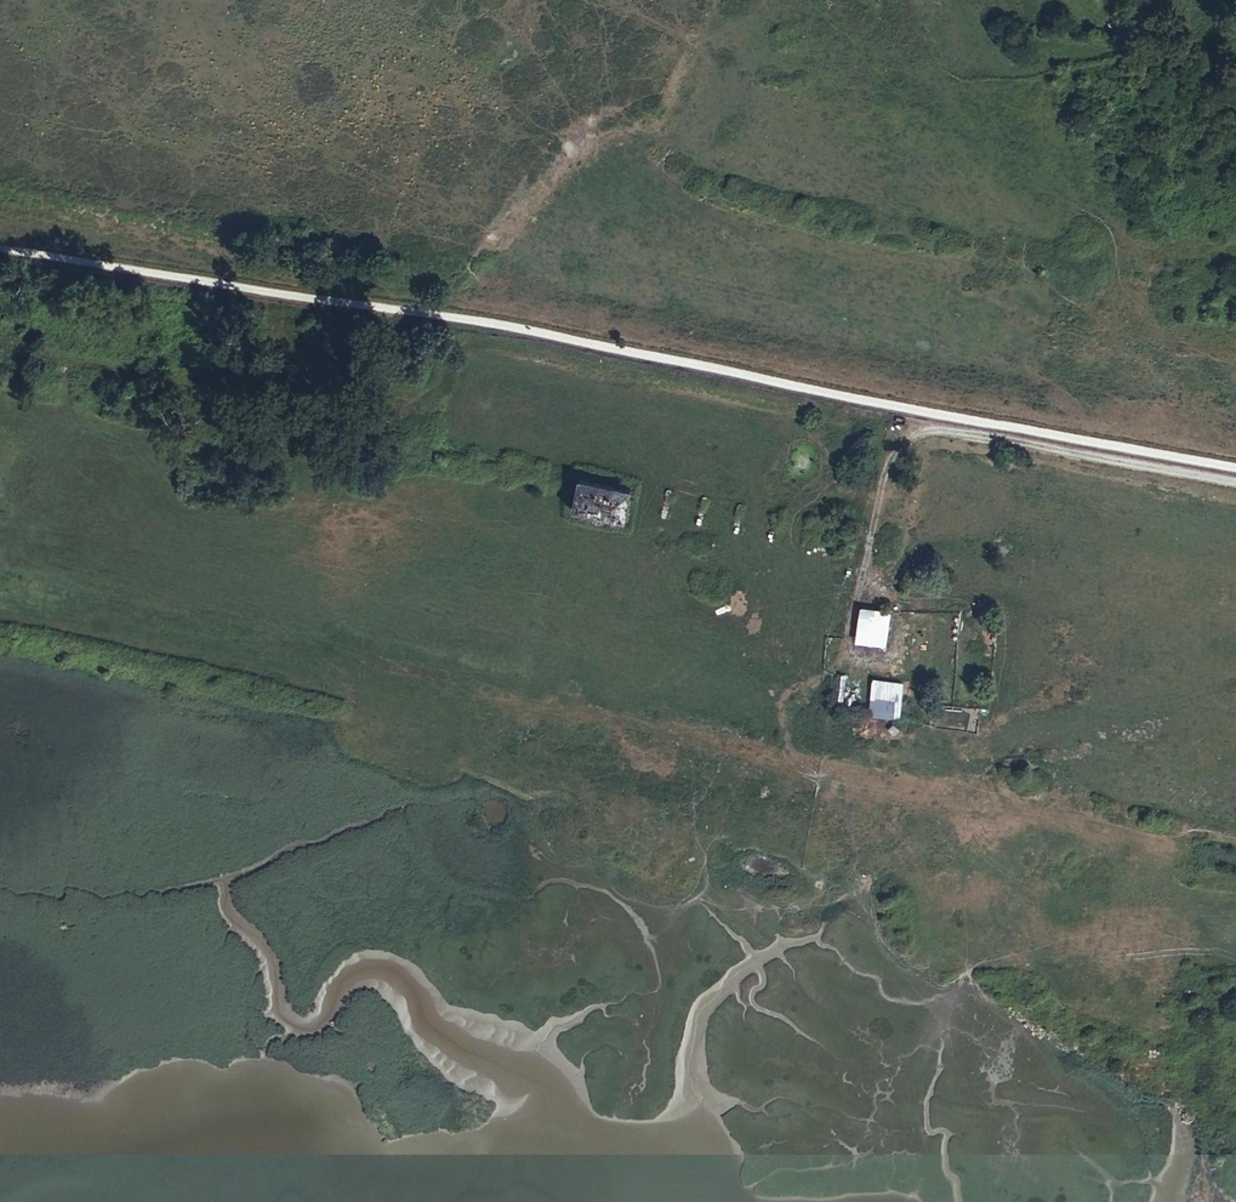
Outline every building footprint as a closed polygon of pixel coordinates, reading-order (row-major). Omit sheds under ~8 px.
[(961,447),(941,444),(940,454),(960,457),(961,447)] [(633,488),(583,477),(576,507),(598,511),(599,513),(600,515),(602,515),(605,515),(606,514),(626,518),(633,488)] [(788,518),(776,517),(775,528),(787,529),(788,518)] [(756,537),(739,534),(738,545),(755,548),(756,537)] [(843,557),(832,554),(829,563),(840,566),(843,557)] [(892,610),(861,606),(856,640),(888,644),(892,610)] [(904,679),(872,677),(869,715),(901,718),(904,679)] [(914,690),(914,701),(928,701),(929,691),(914,690)] [(907,706),(907,715),(936,716),(936,707),(907,706)]
